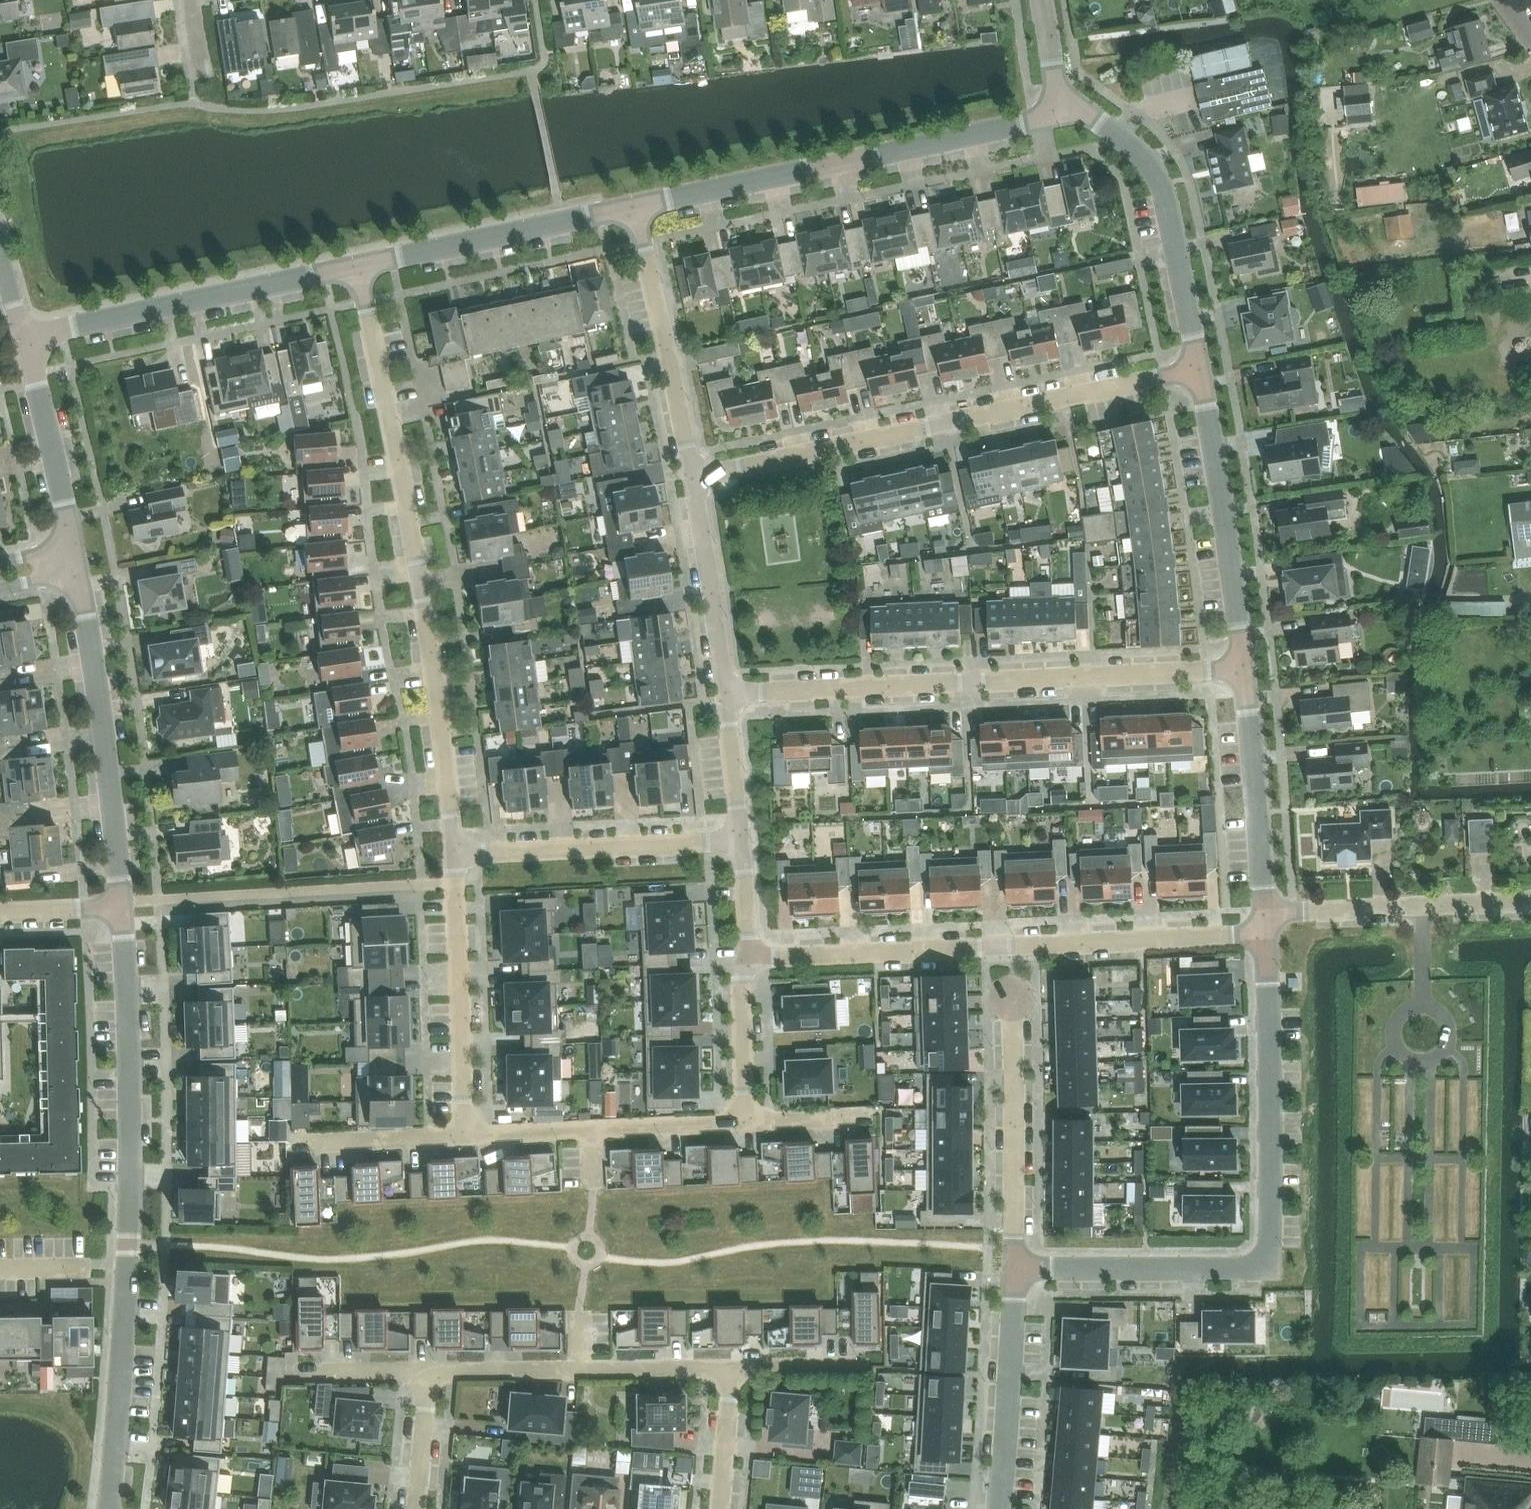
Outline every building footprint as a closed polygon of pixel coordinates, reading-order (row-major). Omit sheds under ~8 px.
[(17,18),(14,0),(0,0),(0,20),(17,18)] [(150,15),(154,14),(152,0),(99,8),(102,28),(114,27),(117,49),(154,43),(150,15)] [(422,31),(417,0),(395,0),(399,25),(387,27),(391,53),(393,62),(407,59),(410,33),(422,31)] [(455,17),(443,19),(440,0),(417,0),(422,31),(435,29),(446,54),(460,52),(459,43),(455,17)] [(490,20),(487,0),(465,0),(467,15),(455,17),(459,43),(476,41),(478,22),(490,20)] [(490,20),(492,31),(507,29),(510,36),(527,33),(523,6),(511,8),(510,0),(487,0),(490,20)] [(589,30),(584,0),(562,0),(565,21),(553,23),(557,49),(575,46),(577,32),(589,30)] [(589,30),(602,28),(604,42),(625,38),(621,13),(609,14),(607,0),(584,0),(589,30)] [(664,30),(660,0),(637,0),(641,21),(629,23),(633,49),(650,46),(652,32),(664,30)] [(685,41),(686,48),(701,45),(696,13),(684,15),(682,0),(660,0),(664,30),(676,28),(682,41),(685,41)] [(724,27),(726,39),(750,35),(751,40),(769,37),(763,1),(747,4),(746,0),(711,0),(713,14),(715,14),(718,28),(724,27)] [(787,12),(788,12),(790,25),(809,22),(809,23),(835,19),(832,0),(785,0),(787,12)] [(913,8),(911,0),(853,0),(854,7),(884,2),(886,13),(913,8)] [(921,16),(941,13),(939,0),(919,0),(921,16)] [(391,53),(387,27),(376,29),(371,1),(349,4),(355,41),(367,39),(375,56),(391,53)] [(336,54),(356,51),(349,4),(327,8),(332,37),(320,39),(325,72),(338,70),(336,54)] [(300,67),(320,64),(312,10),(298,12),(298,17),(270,22),(275,58),(298,55),(300,67)] [(225,74),(245,71),(267,68),(260,19),(231,24),(230,19),(216,21),(225,74)] [(1411,40),(1433,34),(1429,19),(1407,25),(1411,40)] [(1443,71),(1491,57),(1480,20),(1452,27),(1457,44),(1437,50),(1443,71)] [(39,59),(36,42),(8,47),(10,63),(0,64),(0,101),(25,97),(19,63),(39,59)] [(1248,43),(1190,57),(1195,80),(1253,67),(1248,43)] [(153,63),(158,62),(156,48),(102,56),(106,76),(117,75),(121,97),(158,91),(153,63)] [(709,63),(709,50),(688,51),(689,64),(709,63)] [(1263,69),(1195,85),(1205,124),(1273,108),(1263,69)] [(1466,78),(1471,99),(1483,96),(1494,139),(1529,130),(1517,84),(1498,89),(1493,71),(1466,78)] [(1373,122),(1368,83),(1343,86),(1346,116),(1348,115),(1349,125),(1373,122)] [(1209,151),(1219,193),(1253,185),(1244,144),(1247,144),(1243,128),(1217,134),(1220,149),(1209,151)] [(1509,158),(1515,179),(1530,174),(1530,151),(1509,158)] [(1065,184),(1054,186),(1063,225),(1074,223),(1073,219),(1096,214),(1087,174),(1064,179),(1065,184)] [(1042,183),(1020,188),(1029,229),(1051,224),(1051,228),(1063,225),(1054,186),(1043,188),(1042,183)] [(1287,204),(1304,202),(1302,184),(1285,185),(1287,204)] [(1405,186),(1357,191),(1359,205),(1406,200),(1405,186)] [(1029,229),(1020,188),(998,193),(999,198),(988,200),(996,240),(997,248),(1010,245),(1008,233),(1010,233),(1013,247),(1033,242),(1029,229)] [(996,240),(988,200),(977,203),(976,198),(953,203),(962,243),(983,238),(984,243),(996,240)] [(941,247),(962,243),(953,203),(931,207),(932,212),(921,214),(928,247),(930,254),(942,252),(941,247)] [(1305,207),(1286,207),(1286,223),(1304,224),(1305,207)] [(928,247),(921,214),(910,217),(909,212),(887,217),(896,257),(898,270),(932,263),(930,254),(928,247)] [(1411,215),(1384,219),(1387,241),(1414,238),(1411,215)] [(873,262),(896,257),(887,217),(865,222),(866,226),(855,229),(862,261),(872,258),(873,262)] [(1253,241),(1230,246),(1236,273),(1258,269),(1259,275),(1280,270),(1275,242),(1269,243),(1268,239),(1278,237),(1275,224),(1251,229),(1253,241)] [(862,261),(855,229),(844,231),(843,226),(820,231),(828,272),(850,267),(851,271),(863,269),(862,261)] [(807,276),(828,272),(820,231),(798,236),(799,240),(788,243),(795,275),(806,273),(807,276)] [(795,275),(788,243),(777,245),(776,240),(754,245),(762,286),(784,281),(785,285),(797,283),(795,275)] [(740,290),(762,286),(754,245),(732,250),(733,255),(722,257),(729,289),(739,286),(740,290)] [(729,289),(722,257),(711,259),(710,255),(687,259),(688,264),(676,267),(683,298),(694,295),(695,300),(717,295),(719,307),(732,304),(729,289)] [(1131,258),(1095,266),(1098,279),(1134,270),(1131,258)] [(861,295),(874,291),(870,276),(857,280),(861,295)] [(610,319),(601,278),(577,283),(578,284),(454,311),(453,309),(429,315),(438,355),(436,355),(437,366),(440,365),(446,392),(470,387),(464,360),(470,359),(469,357),(583,332),(581,326),(610,319)] [(928,326),(920,287),(906,290),(914,329),(928,326)] [(1100,311),(1108,348),(1119,346),(1119,344),(1131,341),(1128,330),(1142,326),(1134,292),(1111,297),(1113,308),(1100,311)] [(1284,294),(1255,300),(1252,300),(1254,310),(1240,313),(1246,348),(1262,345),(1293,339),(1291,328),(1296,326),(1299,322),(1300,318),(1299,313),(1296,310),(1292,308),(1287,308),(1284,294)] [(1328,295),(1314,300),(1318,311),(1332,306),(1328,295)] [(1108,348),(1100,311),(1086,314),(1084,303),(1062,308),(1070,342),(1081,339),(1084,351),(1096,349),(1097,351),(1108,348)] [(1058,344),(1070,342),(1062,308),(1041,313),(1043,323),(1029,326),(1037,363),(1049,361),(1048,359),(1060,356),(1058,344)] [(1037,363),(1029,326),(1016,329),(1014,318),(992,323),(999,357),(1011,354),(1014,366),(1026,364),(1026,366),(1037,363)] [(988,359),(999,357),(992,323),(970,328),(973,338),(959,341),(967,378),(978,376),(978,374),(990,371),(988,359)] [(967,378),(959,341),(945,344),(943,333),(922,338),(929,372),(941,370),(943,381),(955,379),(956,381),(967,378)] [(917,375),(929,372),(922,338),(900,343),(902,353),(889,356),(897,393),(908,391),(907,389),(920,386),(917,375)] [(321,379),(320,375),(331,373),(325,342),(314,344),(313,340),(289,344),(290,349),(277,352),(288,399),(302,396),(300,384),(321,379)] [(738,342),(695,351),(698,365),(741,354),(738,342)] [(897,393),(889,356),(875,359),(873,348),(851,353),(858,387),(870,385),(873,396),(885,394),(885,396),(897,393)] [(246,396),(249,408),(283,400),(273,353),(261,356),(260,351),(238,356),(246,396)] [(847,390),(858,387),(851,353),(830,358),(832,368),(818,371),(826,408),(837,406),(837,404),(849,401),(847,390)] [(618,361),(616,354),(594,359),(596,366),(618,361)] [(249,408),(246,396),(238,356),(216,360),(216,365),(204,368),(214,415),(249,408)] [(1317,402),(1314,382),(1309,358),(1282,363),(1284,376),(1257,381),(1262,412),(1317,402)] [(561,370),(559,360),(534,364),(536,373),(561,370)] [(590,368),(588,360),(576,363),(578,370),(590,368)] [(489,378),(514,373),(513,364),(488,369),(489,378)] [(826,408),(818,371),(804,374),(802,364),(781,368),(788,402),(800,400),(802,411),(814,409),(815,411),(826,408)] [(776,405),(788,402),(781,368),(759,373),(761,383),(748,386),(756,423),(767,421),(766,419),(779,416),(776,405)] [(176,393),(171,370),(126,379),(133,415),(174,406),(178,426),(198,421),(192,390),(176,393)] [(591,410),(633,401),(628,380),(619,382),(616,370),(571,378),(575,399),(588,396),(591,410)] [(557,379),(556,372),(531,377),(534,384),(557,379)] [(1365,372),(1347,376),(1352,399),(1370,395),(1365,372)] [(487,389),(511,385),(510,377),(486,382),(487,389)] [(756,423),(748,386),(734,389),(732,379),(709,384),(716,418),(729,415),(732,426),(744,424),(745,426),(756,423)] [(451,438),(493,430),(490,416),(503,413),(499,393),(454,402),(456,414),(446,416),(451,438)] [(540,420),(536,401),(529,402),(531,412),(525,413),(527,423),(540,420)] [(595,431),(637,423),(633,401),(591,410),(595,431)] [(542,428),(540,420),(527,423),(529,431),(542,428)] [(1113,512),(1102,514),(1100,505),(1091,506),(1092,515),(1082,517),(1085,544),(1117,541),(1120,566),(1125,620),(1126,648),(1181,646),(1179,608),(1173,552),(1166,496),(1160,462),(1152,421),(1098,432),(1104,460),(1113,512)] [(595,431),(598,444),(588,445),(590,455),(641,445),(637,423),(595,431)] [(1275,446),(1268,447),(1270,459),(1268,477),(1273,478),(1274,481),(1302,476),(1319,478),(1320,474),(1321,473),(1320,471),(1324,433),(1327,434),(1325,424),(1283,431),(1285,444),(1275,446)] [(548,431),(550,440),(563,438),(561,428),(548,431)] [(455,459),(497,451),(493,430),(451,438),(455,459)] [(300,461),(301,474),(337,471),(335,447),(334,447),(333,434),(293,438),(295,462),(300,461)] [(565,446),(563,438),(550,440),(552,449),(565,446)] [(1043,486),(1064,481),(1063,474),(1075,472),(1070,447),(1058,449),(1056,440),(1034,444),(1043,486)] [(1021,491),(1043,486),(1034,444),(1013,449),(1021,491)] [(646,466),(641,445),(590,455),(591,463),(601,461),(604,474),(646,466)] [(1402,459),(1400,447),(1380,451),(1383,463),(1402,459)] [(1000,495),(1021,491),(1013,449),(991,453),(1000,495)] [(459,481),(501,473),(497,451),(455,459),(459,481)] [(1002,503),(1000,495),(991,453),(970,458),(972,468),(959,470),(968,510),(1002,503)] [(547,454),(535,456),(536,465),(549,463),(547,454)] [(1467,461),(1455,463),(1456,475),(1468,473),(1467,461)] [(960,512),(957,497),(952,472),(940,474),(938,464),(916,469),(925,511),(927,519),(960,512)] [(903,515),(925,511),(916,469),(895,474),(903,515)] [(340,507),(337,471),(301,474),(304,510),(340,507)] [(567,472),(552,475),(554,484),(569,481),(567,472)] [(501,473),(459,481),(464,502),(505,494),(501,473)] [(882,520),(903,515),(895,474),(873,478),(882,520)] [(554,484),(552,475),(540,477),(542,487),(554,484)] [(859,517),(860,525),(862,534),(884,529),(882,520),(873,478),(851,483),(854,492),(841,495),(847,520),(859,517)] [(657,506),(653,485),(623,490),(621,479),(595,483),(598,496),(601,496),(602,504),(613,502),(615,513),(657,506)] [(173,513),(185,510),(181,489),(147,495),(149,508),(129,512),(135,540),(141,539),(142,543),(146,544),(154,542),(157,540),(156,535),(176,531),(173,513)] [(1280,529),(1282,542),(1330,535),(1328,520),(1345,517),(1342,491),(1306,496),(1308,508),(1278,512),(1279,515),(1277,515),(1274,518),(1275,526),(1278,529),(1280,529)] [(466,541),(509,534),(518,533),(515,514),(519,513),(517,500),(491,504),(493,516),(463,521),(466,541)] [(1509,504),(1509,505),(1517,560),(1530,558),(1530,502),(1509,504)] [(660,526),(657,506),(615,513),(603,515),(607,535),(605,535),(607,548),(632,544),(630,532),(660,526)] [(343,543),(340,507),(304,510),(307,546),(307,547),(343,543)] [(1215,511),(1200,511),(1201,527),(1215,526),(1215,511)] [(224,516),(222,529),(237,530),(238,517),(224,516)] [(1427,518),(1399,521),(1401,537),(1429,534),(1427,518)] [(1041,527),(1029,529),(1031,543),(1044,541),(1041,527)] [(1024,544),(1031,543),(1029,529),(1022,530),(1024,544)] [(994,532),(975,535),(977,543),(982,542),(982,546),(996,543),(994,532)] [(502,569),(527,565),(525,552),(521,553),(520,544),(510,546),(509,534),(466,541),(470,562),(500,557),(502,569)] [(344,555),(343,543),(307,547),(307,546),(303,546),(306,570),(311,570),(312,582),(348,578),(345,555),(344,555)] [(921,543),(909,544),(911,558),(923,556),(921,543)] [(626,579),(668,572),(665,551),(634,557),(632,544),(607,548),(609,561),(623,559),(626,579)] [(904,558),(911,558),(909,544),(902,545),(902,546),(904,558)] [(957,566),(973,564),(971,544),(955,546),(957,566)] [(1053,545),(1042,546),(1044,559),(1054,559),(1053,545)] [(1413,547),(1408,587),(1424,589),(1430,549),(1413,547)] [(1019,550),(1008,551),(1010,564),(1019,563),(1019,550)] [(1344,581),(1342,567),(1340,552),(1297,558),(1299,572),(1287,574),(1287,577),(1283,578),(1284,587),(1289,587),(1291,602),(1307,600),(1307,602),(1320,600),(1320,598),(1336,596),(1334,582),(1344,581)] [(184,607),(178,576),(197,572),(195,558),(158,565),(160,578),(139,582),(144,614),(184,607)] [(927,560),(927,562),(928,573),(945,571),(944,558),(927,560)] [(902,564),(892,566),(893,580),(904,578),(902,564)] [(519,600),(531,598),(528,579),(529,579),(527,565),(502,569),(504,580),(474,586),(477,606),(519,600)] [(668,572),(626,579),(616,580),(619,600),(615,601),(618,614),(643,610),(641,598),(671,593),(668,572)] [(352,614),(348,578),(312,582),(316,618),(352,614)] [(1075,583),(1075,597),(1053,598),(1055,640),(1077,639),(1077,629),(1089,629),(1087,582),(1075,583)] [(545,597),(531,598),(519,600),(477,606),(481,627),(511,623),(513,635),(537,631),(535,618),(548,616),(545,597)] [(1033,641),(1055,640),(1053,598),(1031,599),(1033,641)] [(1011,642),(1033,641),(1031,599),(1009,600),(1011,642)] [(990,643),(1011,642),(1009,600),(987,601),(988,608),(975,609),(977,634),(989,634),(990,643)] [(937,603),(939,646),(961,645),(961,635),(973,634),(972,605),(959,605),(959,602),(937,603)] [(1506,602),(1446,602),(1446,616),(1506,617),(1506,602)] [(917,647),(939,646),(937,603),(915,604),(917,647)] [(895,648),(917,647),(915,604),(893,605),(895,648)] [(873,649),(895,648),(893,605),(871,606),(871,610),(859,610),(860,640),(873,639),(873,649)] [(630,641),(673,635),(670,613),(627,619),(630,641)] [(356,650),(352,614),(316,618),(321,654),(321,655),(356,650)] [(1295,636),(1298,666),(1340,661),(1338,642),(1352,640),(1349,615),(1312,619),(1314,633),(1295,636)] [(30,640),(27,620),(13,623),(13,620),(0,622),(0,645),(30,640)] [(591,624),(578,625),(579,634),(592,632),(591,624)] [(201,658),(197,659),(195,646),(208,644),(206,626),(176,630),(177,643),(150,648),(151,656),(147,657),(150,677),(154,676),(154,677),(186,672),(187,676),(203,674),(201,658)] [(580,642),(579,635),(576,636),(576,633),(565,635),(566,644),(580,642)] [(633,662),(676,657),(673,635),(630,641),(633,662)] [(490,667),(532,661),(529,639),(487,645),(490,667)] [(6,679),(4,667),(20,664),(28,660),(31,663),(38,652),(32,648),(30,640),(0,645),(0,680),(6,679)] [(550,646),(550,656),(566,656),(566,645),(550,646)] [(598,645),(586,646),(587,656),(599,655),(598,645)] [(259,647),(245,648),(246,667),(260,667),(259,647)] [(261,669),(274,670),(275,650),(262,649),(261,669)] [(358,662),(356,650),(321,655),(321,654),(321,655),(317,655),(320,679),(325,678),(327,691),(363,685),(359,662),(358,662)] [(636,684),(679,679),(676,657),(633,662),(636,684)] [(493,689),(535,683),(548,681),(546,660),(532,661),(490,667),(493,689)] [(583,677),(582,668),(569,670),(570,678),(583,677)] [(585,686),(583,677),(570,678),(572,688),(585,686)] [(38,688),(24,690),(24,688),(7,690),(6,679),(0,680),(0,714),(41,708),(38,688)] [(590,681),(591,690),(605,688),(603,679),(590,681)] [(679,679),(636,684),(639,706),(682,700),(679,679)] [(1334,698),(1302,702),(1305,730),(1334,727),(1334,729),(1337,732),(1347,731),(1350,728),(1350,725),(1351,725),(1350,713),(1371,711),(1368,682),(1333,685),(1334,698)] [(496,710),(538,705),(535,683),(493,689),(496,710)] [(368,721),(363,685),(327,691),(332,726),(368,721)] [(211,723),(225,721),(221,687),(195,691),(196,703),(161,708),(162,717),(160,718),(157,720),(159,731),(162,733),(164,733),(165,739),(177,738),(177,741),(209,737),(208,734),(212,733),(211,723)] [(606,696),(605,688),(591,690),(593,699),(606,696)] [(538,705),(496,710),(498,732),(541,727),(538,705)] [(44,728),(41,708),(0,714),(0,748),(15,746),(14,734),(30,732),(30,730),(44,728)] [(576,722),(589,721),(587,710),(574,711),(576,722)] [(1191,716),(1169,717),(1168,717),(1170,761),(1193,759),(1193,757),(1205,756),(1203,728),(1191,729),(1191,716)] [(1170,761),(1168,717),(1147,718),(1149,762),(1170,761)] [(1149,762),(1147,718),(1125,719),(1127,763),(1149,762)] [(1127,763),(1125,719),(1103,720),(1103,733),(1091,734),(1093,769),(1105,769),(1105,764),(1127,763)] [(373,756),(368,721),(332,726),(320,728),(326,765),(373,756)] [(1071,722),(1048,723),(1050,766),(1085,765),(1083,734),(1071,734),(1071,722)] [(1048,723),(1027,724),(1029,767),(1050,766),(1048,723)] [(1027,724),(1005,725),(1007,768),(1029,767),(1027,724)] [(983,739),(971,739),(973,767),(985,767),(985,769),(1007,768),(1005,725),(983,726),(983,739)] [(928,729),(930,765),(930,773),(954,772),(954,776),(965,775),(963,740),(951,740),(951,728),(928,729)] [(908,766),(930,765),(928,729),(907,730),(908,766)] [(908,766),(907,730),(885,731),(887,767),(888,767),(908,766)] [(887,767),(885,731),(863,732),(863,745),(851,745),(853,781),(865,781),(865,775),(888,774),(888,767),(887,767)] [(808,735),(810,773),(828,772),(829,780),(830,782),(833,784),(847,783),(845,745),(831,746),(831,734),(808,735)] [(792,774),(810,773),(808,735),(786,736),(786,748),(773,749),(775,787),(789,786),(791,784),(793,782),(792,774)] [(659,804),(653,752),(634,754),(632,742),(619,744),(619,748),(622,773),(634,772),(638,806),(659,804)] [(677,771),(689,770),(686,744),(673,746),(673,750),(653,752),(659,804),(680,801),(677,771)] [(1367,744),(1336,746),(1337,758),(1308,760),(1310,790),(1354,787),(1352,766),(1368,765),(1367,744)] [(5,782),(50,776),(49,768),(54,762),(44,754),(42,757),(34,758),(33,756),(17,758),(15,746),(0,748),(0,773),(4,773),(5,782)] [(610,774),(622,773),(619,748),(606,749),(607,753),(598,754),(599,763),(588,765),(593,807),(614,805),(610,774)] [(593,807),(588,765),(586,751),(576,753),(576,751),(567,752),(566,749),(553,751),(556,776),(568,775),(572,809),(593,807)] [(544,777),(556,776),(553,751),(540,752),(540,756),(520,758),(526,810),(547,808),(544,777)] [(217,781),(237,779),(234,752),(188,757),(189,771),(171,773),(174,803),(198,800),(198,803),(219,801),(217,781)] [(326,765),(323,766),(326,784),(330,788),(331,788),(334,800),(381,791),(377,768),(376,769),(373,756),(326,765)] [(526,810),(520,758),(501,760),(500,756),(487,758),(490,783),(502,782),(505,812),(526,810)] [(1140,776),(1141,788),(1161,788),(1160,775),(1140,776)] [(50,776),(5,782),(7,803),(0,803),(0,816),(24,814),(22,802),(39,800),(38,798),(53,796),(50,776)] [(1155,789),(1139,790),(1140,803),(1156,802),(1155,789)] [(388,827),(381,791),(334,800),(340,836),(352,833),(388,827)] [(1047,794),(1031,795),(1031,808),(1048,808),(1047,794)] [(1177,794),(1163,795),(1165,810),(1178,809),(1177,794)] [(1100,817),(1110,817),(1109,798),(1099,798),(1100,817)] [(927,800),(910,801),(911,813),(928,813),(927,800)] [(899,814),(911,813),(910,801),(898,802),(899,814)] [(1023,801),(1010,802),(1011,816),(1024,816),(1023,801)] [(856,804),(844,804),(844,812),(857,812),(856,804)] [(1323,845),(1323,864),(1341,863),(1341,866),(1354,865),(1354,862),(1371,862),(1370,840),(1392,839),(1391,810),(1361,812),(1362,824),(1322,826),(1322,829),(1319,829),(1320,845),(1323,845)] [(1463,826),(1464,810),(1450,810),(1450,825),(1463,826)] [(835,843),(834,825),(847,824),(847,813),(817,814),(817,843),(835,843)] [(58,845),(56,825),(42,826),(41,824),(25,825),(24,814),(0,816),(0,837),(11,840),(12,848),(58,845)] [(216,834),(221,833),(220,819),(192,821),(193,834),(174,836),(177,867),(219,863),(216,834)] [(1469,821),(1470,833),(1494,832),(1493,820),(1469,821)] [(388,827),(352,833),(359,868),(379,866),(395,865),(388,827)] [(1181,847),(1183,894),(1187,894),(1187,899),(1202,898),(1202,894),(1207,893),(1206,869),(1218,868),(1216,832),(1204,833),(1204,845),(1181,847)] [(1183,894),(1181,847),(1158,848),(1157,835),(1145,836),(1147,872),(1158,871),(1160,896),(1165,895),(1167,898),(1172,899),(1177,898),(1180,895),(1183,894)] [(1030,854),(1033,902),(1036,901),(1039,903),(1044,905),(1048,905),(1052,905),(1051,901),(1056,900),(1055,876),(1067,876),(1066,840),(1053,840),(1054,853),(1030,854)] [(1106,850),(1108,898),(1112,898),(1115,901),(1119,902),(1124,900),(1127,897),(1132,897),(1131,873),(1143,872),(1141,844),(1129,845),(1129,849),(1106,850)] [(58,845),(12,848),(14,870),(4,871),(5,885),(30,882),(29,870),(45,868),(45,866),(60,864),(58,845)] [(909,882),(921,881),(919,854),(920,854),(919,846),(907,847),(908,862),(884,863),(887,909),(890,909),(893,911),(898,912),(903,911),(905,908),(910,908),(909,882)] [(1105,898),(1108,898),(1106,850),(1105,850),(1105,858),(1083,859),(1083,853),(1070,854),(1071,882),(1084,881),(1084,899),(1089,899),(1092,902),(1097,903),(1102,901),(1105,898)] [(956,860),(958,905),(961,905),(964,908),(969,909),(974,907),(977,904),(981,904),(980,879),(992,879),(991,851),(978,851),(979,859),(956,860)] [(1033,902),(1030,854),(1007,855),(1007,851),(995,851),(996,879),(1008,879),(1009,903),(1014,903),(1014,907),(1018,907),(1022,906),(1027,904),(1029,902),(1033,902)] [(932,853),(920,854),(919,854),(921,881),(933,881),(934,906),(939,906),(942,909),(947,910),(952,908),(954,905),(958,905),(956,860),(932,861),(932,853)] [(838,885),(850,885),(849,857),(836,858),(837,873),(815,874),(814,867),(813,867),(815,912),(819,912),(822,915),(827,916),(832,914),(834,911),(839,911),(838,885)] [(861,857),(849,857),(850,885),(862,884),(863,910),(868,910),(868,914),(883,913),(883,909),(887,909),(884,863),(861,864),(861,857)] [(815,912),(813,867),(790,868),(790,860),(778,861),(779,889),(791,888),(792,913),(797,913),(797,917),(812,917),(812,912),(815,912)] [(640,907),(641,929),(692,927),(692,922),(696,922),(695,909),(691,909),(691,903),(667,904),(667,892),(634,893),(635,907),(640,907)] [(599,893),(588,894),(589,918),(600,918),(599,893)] [(524,899),(525,911),(501,913),(503,937),(553,933),(552,911),(556,911),(556,897),(524,899)] [(363,919),(350,920),(351,943),(350,943),(350,945),(351,944),(353,968),(366,967),(366,980),(392,979),(391,965),(404,965),(404,959),(408,959),(407,942),(409,941),(409,939),(407,939),(406,923),(402,923),(402,917),(389,918),(388,904),(362,906),(363,919)] [(183,950),(230,947),(228,912),(193,914),(194,930),(182,931),(183,950)] [(592,942),(594,930),(581,927),(579,940),(592,942)] [(692,927),(641,929),(644,966),(670,964),(670,952),(693,951),(692,927)] [(528,971),(560,970),(560,969),(555,969),(554,956),(545,957),(543,935),(553,935),(553,933),(503,937),(504,961),(528,959),(528,971)] [(603,933),(602,959),(618,959),(619,933),(603,933)] [(10,1174),(10,1172),(37,1172),(37,1173),(76,1174),(76,1172),(80,1172),(80,1145),(78,1145),(77,1118),(79,1118),(78,1087),(77,1087),(76,1060),(78,1060),(77,1029),(75,1029),(74,1003),(76,1003),(75,972),(74,972),(73,948),(68,948),(68,947),(57,947),(57,948),(33,949),(33,947),(2,948),(2,952),(0,952),(1,963),(3,963),(3,980),(44,979),(48,1141),(0,1142),(0,1174),(10,1174)] [(183,950),(184,973),(196,972),(197,985),(232,983),(230,947),(183,950)] [(1234,985),(1231,985),(1231,975),(1219,976),(1218,962),(1193,963),(1194,977),(1182,978),(1182,1004),(1234,1001),(1234,985)] [(670,964),(644,966),(645,1001),(695,999),(694,975),(671,976),(670,964)] [(528,971),(529,984),(505,984),(506,1008),(556,1007),(556,984),(561,984),(560,970),(528,971)] [(965,976),(915,978),(916,995),(965,993),(965,976)] [(1093,980),(1058,981),(1058,1002),(1094,1000),(1093,980)] [(367,998),(354,999),(355,1021),(353,1021),(353,1023),(355,1023),(356,1046),(369,1046),(369,1059),(395,1058),(394,1045),(408,1045),(407,1039),(411,1038),(411,1021),(412,1021),(412,1019),(411,1019),(410,1002),(406,1003),(406,997),(393,997),(392,984),(367,985),(367,998)] [(785,1009),(786,1029),(835,1027),(835,1024),(834,1000),(834,996),(828,997),(827,984),(794,985),(795,998),(787,999),(787,1000),(787,1009),(785,1009)] [(198,989),(198,1001),(186,1002),(187,1024),(234,1023),(233,987),(205,988),(198,989)] [(1141,987),(1133,988),(1134,1000),(1142,999),(1141,987)] [(966,1010),(965,993),(916,995),(916,1012),(926,1012),(966,1010)] [(695,999),(645,1001),(646,1037),(673,1036),(673,1024),(696,1023),(695,999)] [(1142,999),(1134,1000),(1134,1012),(1142,1012),(1142,999)] [(1094,1000),(1058,1002),(1059,1022),(1094,1021),(1094,1000)] [(556,1007),(506,1008),(507,1032),(531,1032),(531,1044),(562,1043),(562,1029),(557,1029),(556,1007)] [(966,1010),(926,1012),(927,1029),(966,1028),(966,1010)] [(1236,1056),(1235,1040),(1233,1040),(1233,1031),(1221,1031),(1220,1017),(1195,1018),(1195,1032),(1183,1033),(1184,1059),(1236,1056)] [(1094,1021),(1059,1022),(1060,1043),(1095,1042),(1094,1021)] [(234,1023),(187,1024),(187,1047),(199,1047),(200,1059),(235,1058),(234,1023)] [(927,1029),(917,1030),(917,1047),(967,1045),(966,1028),(927,1029)] [(1142,1028),(1134,1028),(1135,1040),(1143,1040),(1142,1028)] [(608,1036),(593,1036),(593,1066),(608,1066),(608,1036)] [(673,1036),(646,1037),(647,1073),(697,1072),(697,1048),(673,1049),(673,1036)] [(1143,1040),(1135,1040),(1135,1052),(1143,1052),(1143,1040)] [(888,1042),(887,1052),(913,1053),(913,1042),(903,1042),(902,1043),(888,1042)] [(1060,1043),(1060,1064),(1096,1063),(1095,1042),(1060,1043)] [(508,1078),(508,1081),(549,1080),(561,1080),(560,1057),(560,1044),(562,1044),(562,1043),(531,1044),(531,1056),(508,1056),(508,1060),(503,1060),(503,1078),(508,1078)] [(968,1063),(967,1045),(917,1047),(918,1064),(968,1063)] [(822,1049),(796,1051),(797,1063),(789,1064),(789,1074),(787,1074),(788,1094),(803,1093),(803,1097),(819,1096),(819,1092),(832,1092),(830,1062),(822,1062),(822,1049)] [(188,1098),(236,1098),(235,1063),(200,1064),(200,1076),(188,1076),(188,1098)] [(1096,1063),(1060,1064),(1061,1084),(1096,1083),(1096,1063)] [(413,1099),(413,1082),(409,1082),(409,1076),(395,1077),(395,1064),(369,1064),(370,1077),(357,1078),(357,1100),(355,1100),(355,1102),(357,1102),(357,1125),(409,1125),(409,1119),(413,1118),(413,1101),(415,1101),(415,1099),(413,1099)] [(1143,1069),(1135,1069),(1135,1081),(1143,1081),(1143,1069)] [(622,1081),(609,1081),(609,1071),(595,1070),(594,1096),(606,1096),(606,1107),(621,1107),(622,1081)] [(697,1072),(647,1073),(647,1109),(674,1109),(674,1097),(697,1096),(697,1072)] [(1236,1095),(1234,1095),(1234,1086),(1222,1086),(1222,1072),(1189,1073),(1189,1087),(1185,1087),(1185,1112),(1214,1112),(1214,1114),(1229,1114),(1229,1112),(1237,1111),(1236,1095)] [(971,1107),(971,1101),(972,1101),(972,1086),(954,1086),(954,1074),(928,1074),(928,1107),(971,1107)] [(549,1080),(508,1081),(509,1105),(532,1104),(532,1116),(564,1116),(564,1102),(549,1103),(549,1080)] [(1143,1081),(1135,1081),(1136,1093),(1144,1093),(1143,1081)] [(1096,1083),(1061,1084),(1061,1105),(1097,1104),(1096,1083)] [(188,1121),(236,1120),(236,1098),(188,1098),(188,1121)] [(280,1098),(280,1110),(291,1110),(290,1098),(280,1098)] [(971,1107),(928,1107),(928,1129),(971,1129),(971,1122),(972,1122),(972,1107),(971,1107)] [(894,1129),(894,1117),(886,1117),(886,1129),(894,1129)] [(188,1143),(236,1142),(236,1120),(188,1121),(188,1143)] [(274,1120),(274,1132),(285,1132),(284,1120),(274,1120)] [(1092,1121),(1056,1121),(1056,1141),(1092,1141),(1092,1121)] [(1222,1127),(1187,1127),(1187,1141),(1185,1141),(1185,1167),(1237,1167),(1237,1141),(1222,1141),(1222,1127)] [(894,1129),(886,1129),(886,1141),(894,1141),(894,1129)] [(971,1129),(928,1129),(928,1149),(972,1150),(972,1137),(971,1137),(971,1129)] [(876,1212),(873,1137),(859,1138),(859,1142),(849,1142),(849,1151),(833,1152),(832,1152),(833,1178),(851,1177),(853,1213),(876,1212)] [(833,1178),(832,1152),(830,1152),(816,1153),(815,1143),(800,1144),(800,1141),(762,1143),(763,1160),(765,1160),(788,1165),(788,1177),(783,1177),(783,1181),(833,1178)] [(1092,1141),(1056,1141),(1056,1162),(1092,1162),(1092,1141)] [(208,1177),(236,1177),(236,1142),(188,1143),(189,1165),(208,1165),(208,1177)] [(317,1143),(294,1145),(294,1157),(318,1156),(317,1143)] [(759,1182),(758,1156),(740,1156),(740,1147),(725,1148),(725,1144),(687,1146),(687,1164),(689,1164),(712,1168),(713,1180),(707,1181),(708,1185),(759,1182)] [(277,1146),(278,1164),(291,1163),(291,1145),(277,1146)] [(684,1186),(682,1159),(665,1160),(664,1151),(649,1151),(649,1148),(611,1150),(612,1167),(614,1167),(637,1172),(638,1184),(632,1184),(632,1188),(684,1186)] [(972,1150),(928,1149),(928,1170),(970,1170),(971,1162),(972,1162),(972,1150)] [(1143,1150),(1135,1150),(1135,1162),(1143,1162),(1143,1150)] [(531,1189),(530,1177),(553,1170),(555,1170),(554,1153),(516,1155),(516,1158),(501,1159),(502,1168),(484,1169),(485,1195),(537,1193),(537,1189),(531,1189)] [(455,1193),(455,1181),(477,1174),(479,1174),(478,1156),(440,1158),(440,1162),(426,1163),(426,1172),(408,1173),(410,1199),(461,1197),(461,1193),(455,1193)] [(379,1184),(402,1177),(404,1177),(403,1160),(365,1162),(365,1165),(350,1166),(351,1175),(336,1176),(335,1176),(336,1202),(386,1200),(386,1196),(380,1196),(379,1184)] [(1092,1162),(1056,1162),(1056,1183),(1092,1183),(1092,1162)] [(1143,1162),(1135,1162),(1135,1174),(1143,1174),(1143,1162)] [(336,1202),(335,1176),(333,1176),(317,1177),(316,1168),(306,1168),(306,1165),(292,1165),(295,1224),(319,1223),(318,1203),(336,1202)] [(970,1170),(928,1170),(928,1191),(972,1191),(972,1178),(970,1178),(970,1170)] [(236,1177),(208,1177),(198,1177),(198,1190),(178,1190),(178,1219),(220,1219),(220,1191),(236,1191),(236,1177)] [(1185,1196),(1184,1222),(1236,1222),(1236,1207),(1237,1207),(1237,1196),(1222,1196),(1222,1182),(1189,1182),(1189,1196),(1185,1196)] [(1056,1183),(1056,1204),(1092,1204),(1092,1183),(1056,1183)] [(972,1191),(928,1191),(928,1211),(922,1211),(922,1225),(959,1225),(959,1213),(972,1213),(972,1191)] [(1092,1204),(1056,1204),(1056,1225),(1092,1225),(1092,1204)] [(196,1315),(231,1318),(232,1303),(216,1302),(218,1274),(176,1272),(175,1301),(194,1302),(193,1315),(196,1315)] [(880,1347),(879,1272),(861,1272),(861,1292),(855,1292),(856,1308),(838,1308),(838,1335),(840,1335),(856,1335),(856,1344),(866,1344),(866,1347),(880,1347)] [(925,1306),(968,1309),(969,1309),(970,1287),(951,1286),(952,1274),(927,1273),(925,1306)] [(340,1340),(340,1313),(322,1313),(322,1296),(316,1296),(316,1277),(298,1277),(299,1352),(312,1352),(312,1349),(323,1348),(322,1339),(339,1339),(339,1340),(340,1340)] [(92,1289),(50,1289),(50,1304),(92,1303),(92,1289)] [(618,1310),(640,1308),(639,1297),(616,1300),(618,1310)] [(891,1318),(899,1318),(899,1306),(891,1306),(891,1318)] [(924,1327),(967,1330),(967,1328),(966,1328),(966,1322),(968,1322),(968,1309),(925,1306),(924,1327)] [(1065,1343),(1118,1345),(1119,1324),(1127,1324),(1127,1309),(1094,1307),(1094,1321),(1067,1320),(1066,1341),(1065,1341),(1065,1343)] [(838,1335),(838,1308),(788,1309),(788,1313),(794,1313),(794,1325),(771,1331),(769,1331),(769,1348),(807,1348),(807,1344),(822,1344),(822,1335),(836,1335),(838,1335)] [(764,1335),(764,1309),(712,1309),(712,1313),(718,1313),(718,1325),(695,1331),(693,1331),(694,1349),(732,1348),(732,1345),(747,1345),(746,1335),(764,1335)] [(689,1336),(688,1310),(637,1310),(637,1314),(642,1314),(642,1326),(620,1332),(618,1332),(618,1349),(656,1349),(656,1346),(671,1345),(671,1336),(689,1336)] [(536,1327),(535,1315),(541,1315),(541,1311),(489,1311),(490,1338),(507,1338),(507,1347),(522,1347),(522,1350),(561,1350),(560,1333),(559,1333),(536,1327)] [(1224,1313),(1208,1313),(1208,1312),(1205,1312),(1205,1315),(1206,1315),(1206,1323),(1182,1323),(1181,1348),(1207,1348),(1207,1340),(1252,1340),(1254,1340),(1254,1338),(1254,1315),(1254,1312),(1252,1312),(1252,1313),(1235,1313),(1235,1311),(1224,1311),(1224,1313)] [(384,1328),(384,1316),(390,1316),(390,1312),(340,1313),(340,1340),(342,1340),(342,1339),(356,1339),(356,1348),(371,1348),(371,1352),(409,1351),(409,1334),(407,1334),(384,1328)] [(460,1327),(460,1315),(465,1315),(465,1312),(414,1312),(414,1338),(432,1338),(432,1348),(447,1347),(447,1351),(485,1351),(485,1333),(483,1333),(460,1327)] [(12,1360),(15,1360),(40,1360),(40,1359),(51,1359),(51,1366),(66,1366),(66,1376),(93,1376),(93,1366),(92,1315),(51,1316),(51,1323),(40,1323),(40,1316),(0,1316),(0,1360),(12,1360)] [(229,1352),(231,1318),(196,1315),(195,1328),(183,1327),(181,1349),(229,1352)] [(923,1348),(965,1350),(965,1342),(967,1342),(967,1330),(924,1327),(923,1348)] [(891,1347),(899,1347),(899,1334),(891,1334),(891,1347)] [(1116,1380),(1118,1345),(1065,1343),(1065,1344),(1066,1344),(1065,1365),(1091,1367),(1091,1379),(1116,1380)] [(899,1347),(891,1347),(892,1359),(900,1359),(899,1347)] [(965,1350),(923,1348),(921,1369),(965,1371),(966,1358),(964,1358),(965,1350)] [(227,1374),(229,1352),(181,1349),(180,1371),(227,1374)] [(284,1377),(285,1357),(267,1356),(265,1389),(275,1390),(276,1377),(284,1377)] [(225,1396),(227,1374),(180,1371),(178,1392),(225,1396)] [(920,1396),(962,1398),(963,1391),(964,1391),(965,1377),(921,1375),(920,1396)] [(877,1393),(885,1394),(886,1382),(878,1381),(877,1393)] [(366,1403),(367,1388),(330,1388),(330,1384),(318,1384),(315,1414),(318,1414),(318,1413),(316,1413),(317,1399),(338,1401),(335,1432),(356,1434),(356,1439),(378,1441),(380,1425),(376,1425),(376,1418),(379,1419),(380,1408),(377,1408),(378,1404),(366,1403)] [(1102,1391),(1064,1387),(1062,1410),(1100,1413),(1102,1391)] [(223,1418),(225,1396),(178,1392),(176,1414),(223,1418)] [(885,1394),(877,1393),(876,1405),(884,1406),(885,1394)] [(684,1431),(684,1394),(635,1394),(635,1396),(636,1396),(636,1429),(632,1429),(632,1445),(672,1448),(672,1430),(683,1430),(683,1431),(684,1431)] [(575,1412),(561,1411),(562,1399),(544,1398),(544,1397),(531,1395),(530,1396),(512,1395),(512,1402),(507,1401),(505,1419),(510,1420),(509,1427),(527,1428),(526,1440),(572,1444),(575,1412)] [(809,1398),(776,1395),(775,1410),(770,1410),(769,1422),(773,1423),(772,1438),(784,1439),(783,1446),(813,1449),(815,1430),(806,1429),(809,1398)] [(919,1416),(962,1419),(963,1406),(962,1406),(962,1398),(920,1396),(919,1416)] [(279,1400),(268,1400),(267,1408),(270,1408),(269,1420),(279,1421),(279,1400)] [(1156,1406),(1149,1405),(1147,1417),(1155,1418),(1156,1406)] [(1100,1413),(1062,1410),(1060,1431),(1098,1435),(1100,1413)] [(221,1453),(223,1418),(176,1414),(175,1436),(194,1438),(193,1451),(221,1453)] [(1422,1437),(1417,1483),(1448,1486),(1453,1440),(1497,1444),(1499,1424),(1486,1423),(1487,1418),(1458,1415),(1457,1420),(1427,1417),(1425,1437),(1422,1437)] [(962,1419),(919,1416),(918,1437),(960,1439),(960,1432),(962,1432),(962,1419)] [(1155,1418),(1147,1417),(1146,1429),(1154,1430),(1155,1418)] [(874,1422),(873,1434),(882,1435),(882,1422),(874,1422)] [(1098,1435),(1060,1431),(1059,1453),(1096,1456),(1098,1435)] [(590,1454),(591,1435),(576,1435),(576,1454),(590,1454)] [(960,1439),(918,1437),(916,1471),(949,1473),(949,1461),(960,1462),(961,1447),(959,1447),(960,1439)] [(512,1440),(502,1439),(501,1456),(511,1456),(512,1440)] [(1152,1449),(1144,1448),(1143,1460),(1151,1461),(1152,1449)] [(1096,1456),(1059,1453),(1057,1474),(1094,1478),(1096,1456)] [(169,1488),(216,1493),(220,1458),(192,1455),(191,1468),(172,1465),(166,1465),(164,1478),(170,1478),(169,1488)] [(676,1455),(676,1467),(691,1467),(691,1456),(676,1455)] [(1151,1461),(1143,1460),(1141,1472),(1149,1473),(1151,1461)] [(261,1485),(277,1486),(278,1464),(262,1463),(261,1485)] [(334,1465),(333,1483),(327,1482),(324,1508),(370,1508),(371,1498),(366,1497),(367,1486),(360,1486),(362,1468),(334,1465)] [(482,1467),(481,1479),(464,1477),(463,1493),(461,1493),(461,1494),(458,1494),(456,1508),(459,1508),(495,1508),(496,1497),(507,1498),(510,1469),(482,1467)] [(661,1470),(631,1467),(629,1487),(641,1488),(639,1508),(673,1508),(675,1489),(659,1488),(661,1470)] [(822,1470),(794,1467),(793,1481),(805,1482),(803,1496),(819,1498),(822,1470)] [(566,1474),(539,1472),(538,1484),(521,1482),(519,1508),(549,1508),(550,1502),(563,1503),(566,1474)] [(1094,1478),(1057,1474),(1055,1496),(1092,1499),(1094,1478)] [(571,1508),(613,1508),(615,1491),(584,1488),(586,1476),(574,1475),(571,1508)] [(1464,1508),(1530,1508),(1530,1483),(1467,1477),(1464,1508)] [(911,1482),(909,1496),(945,1499),(946,1485),(911,1482)] [(216,1493),(169,1488),(167,1508),(214,1508),(216,1493)] [(1147,1492),(1140,1491),(1138,1503),(1146,1504),(1147,1492)] [(1055,1496),(1053,1508),(1092,1508),(1092,1499),(1055,1496)] [(271,1499),(258,1498),(257,1508),(270,1508),(271,1499)]
